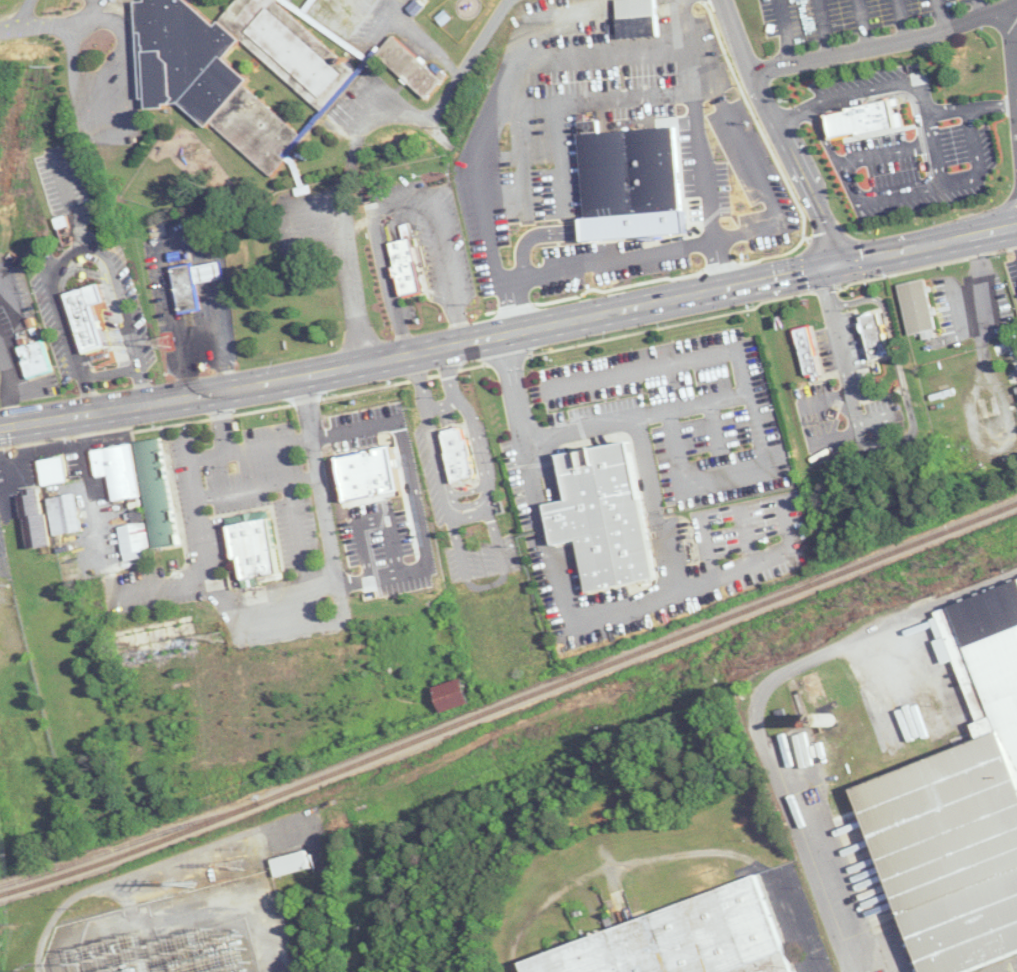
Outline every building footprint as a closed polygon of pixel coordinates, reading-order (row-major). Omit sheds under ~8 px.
[(151,101),(151,107),(183,105),(210,126),(212,125),(276,176),(289,158),(301,187),(306,187),(294,155),(309,136),(251,90),(250,76),(229,60),(241,43),(331,113),(359,77),(345,42),(292,0),(238,0),(220,24),(189,0),(143,0),(138,2),(144,95),(151,101)] [(657,40),(617,42),(615,3),(655,0),(657,40)] [(378,57),(430,100),(447,79),(393,34),(367,66),(369,68),(378,57)] [(910,74),(914,86),(928,82),(925,70),(910,74)] [(902,133),(831,145),(826,115),(896,103),(902,133)] [(676,129),(578,135),(583,237),(681,232),(676,129)] [(390,243),(402,300),(424,296),(413,239),(390,243)] [(201,314),(179,317),(171,256),(193,253),(195,269),(197,284),(201,314)] [(195,269),(212,267),(223,265),(225,279),(214,281),(197,284),(195,269)] [(924,281),(897,288),(909,338),(936,332),(924,281)] [(84,353),(106,346),(92,304),(104,300),(99,283),(65,294),(84,353)] [(881,315),(863,320),(874,362),(893,357),(881,315)] [(810,329),(796,333),(808,378),(822,374),(810,329)] [(1016,350),(1013,340),(993,345),(995,356),(1008,353),(1012,372),(1005,373),(1008,385),(1016,382),(1016,350)] [(53,373),(31,380),(23,353),(44,346),(53,373)] [(450,461),(470,457),(456,374),(427,379),(431,405),(441,403),(450,461)] [(462,430),(441,435),(456,491),(476,486),(462,430)] [(383,435),(373,437),(384,497),(364,501),(353,443),(345,445),(361,526),(373,524),(372,518),(393,514),(395,524),(399,523),(383,435)] [(184,545),(165,438),(138,443),(157,550),(184,545)] [(634,445),(568,458),(577,502),(550,507),(558,547),(584,542),(593,592),(660,579),(634,445)] [(96,450),(98,476),(112,475),(115,500),(140,498),(135,446),(96,450)] [(42,461),(45,486),(70,482),(67,458),(42,461)] [(31,551),(53,548),(44,493),(22,496),(31,551)] [(85,532),(78,494),(51,499),(58,537),(85,532)] [(284,575),(274,510),(233,517),(243,581),(284,575)] [(400,557),(379,560),(373,524),(372,518),(393,514),(395,524),(400,557)] [(123,527),(127,555),(154,552),(151,524),(123,527)] [(952,612),(1001,739),(867,791),(937,971),(949,971),(1016,945),(1016,586),(952,612)] [(204,655),(198,616),(116,631),(123,670),(204,655)] [(826,709),(819,670),(801,673),(808,712),(826,709)] [(451,714),(481,705),(473,678),(442,688),(451,714)] [(315,869),(310,851),(274,860),(279,878),(315,869)] [(526,966),(528,971),(795,971),(760,878),(526,966)]
